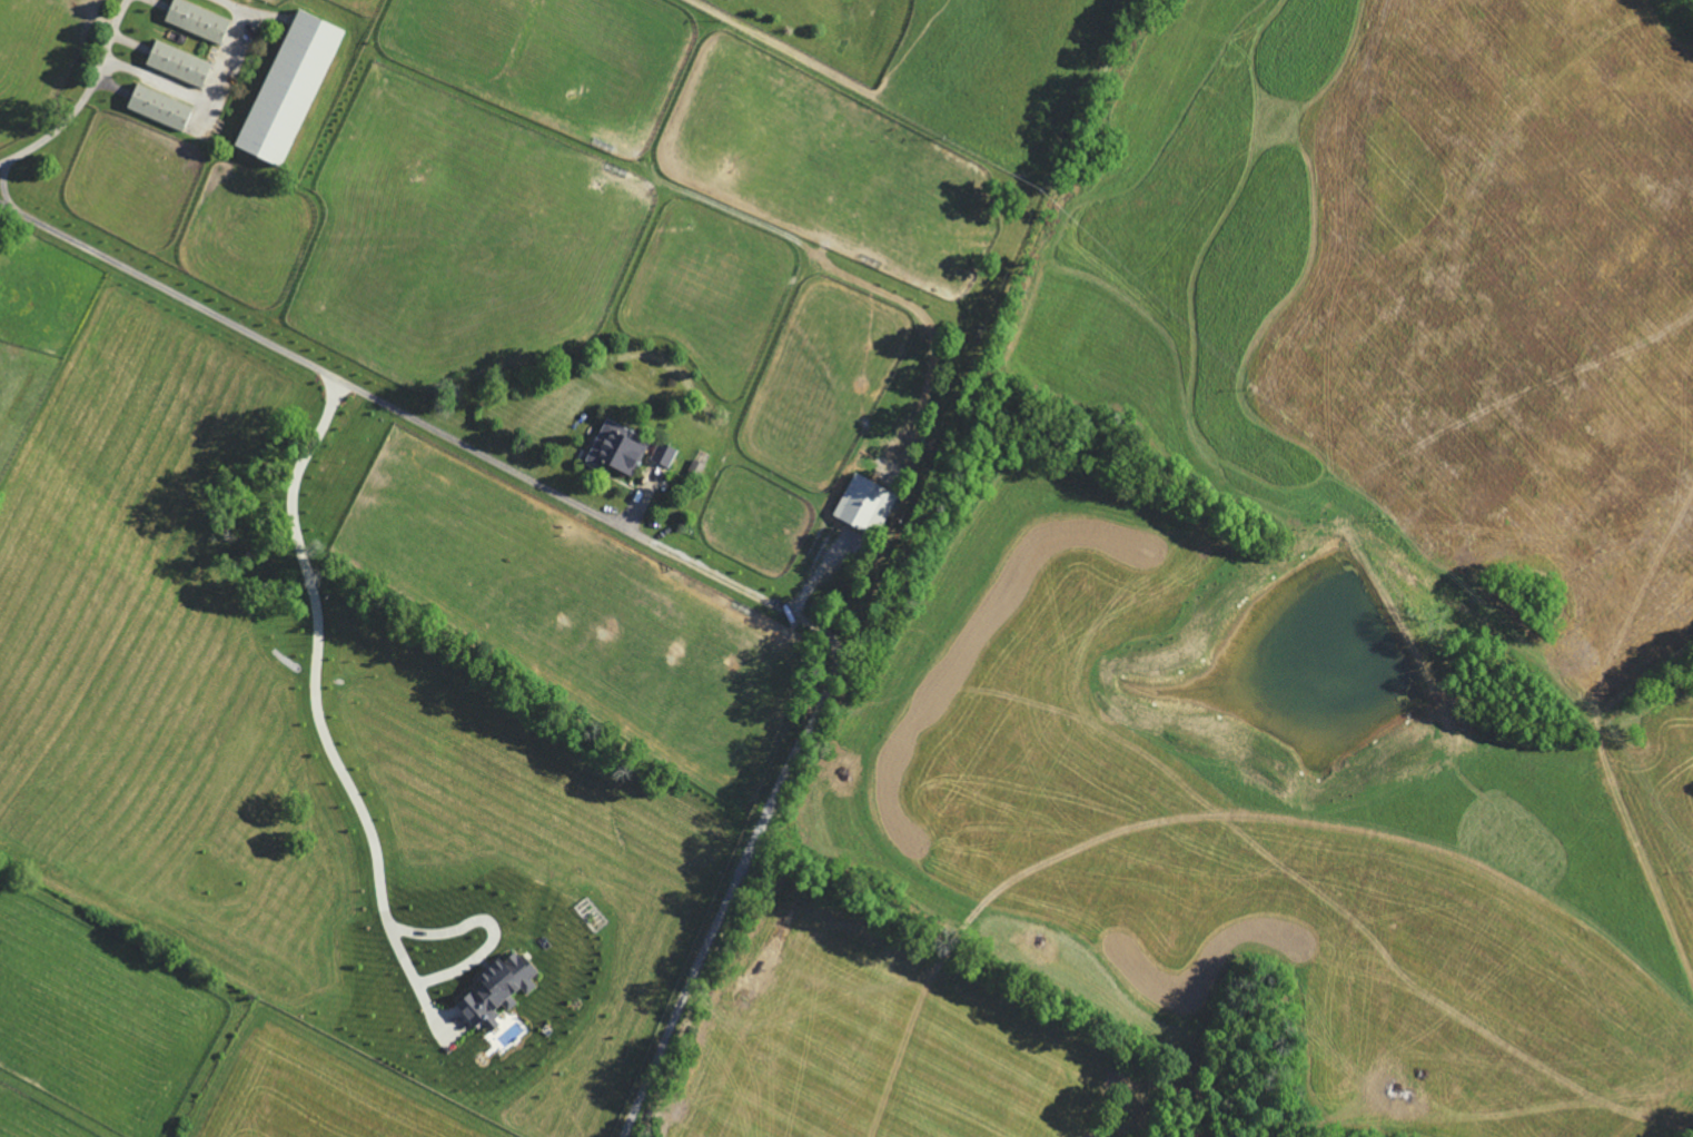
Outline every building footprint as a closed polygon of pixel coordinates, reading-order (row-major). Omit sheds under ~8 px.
[(186,0),(178,0),(168,22),(225,46),(236,21),(186,0)] [(347,28),(299,9),(241,149),(290,169),(347,28)] [(217,65),(160,40),(149,65),(206,90),(217,65)] [(131,110),(188,133),(198,107),(141,85),(131,110)] [(638,478),(652,449),(645,445),(648,438),(610,421),(591,462),(612,472),(614,467),(638,478)] [(658,462),(675,469),(682,450),(665,444),(658,462)] [(692,471),(703,478),(710,467),(698,460),(692,471)] [(902,494),(857,474),(838,519),(872,533),(874,529),(885,534),(902,494)] [(461,1008),(482,1029),(486,1025),(496,1034),(507,1023),(498,1014),(506,1006),(513,1013),(522,1004),(517,999),(525,991),(531,997),(541,987),(534,981),(543,973),(521,951),(509,964),(505,960),(484,981),(486,983),(461,1008)]
